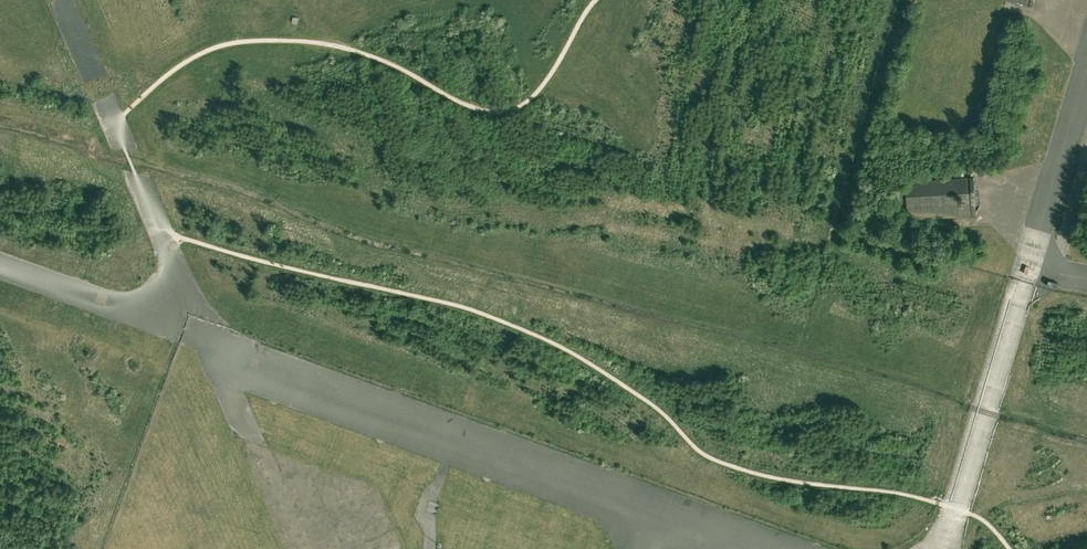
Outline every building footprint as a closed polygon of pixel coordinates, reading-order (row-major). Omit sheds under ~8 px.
[(905,181),(905,187),(906,192),(898,193),(899,201),(899,209),(907,209),(908,220),(947,217),(976,215),(974,177),(964,177),(905,181)]
